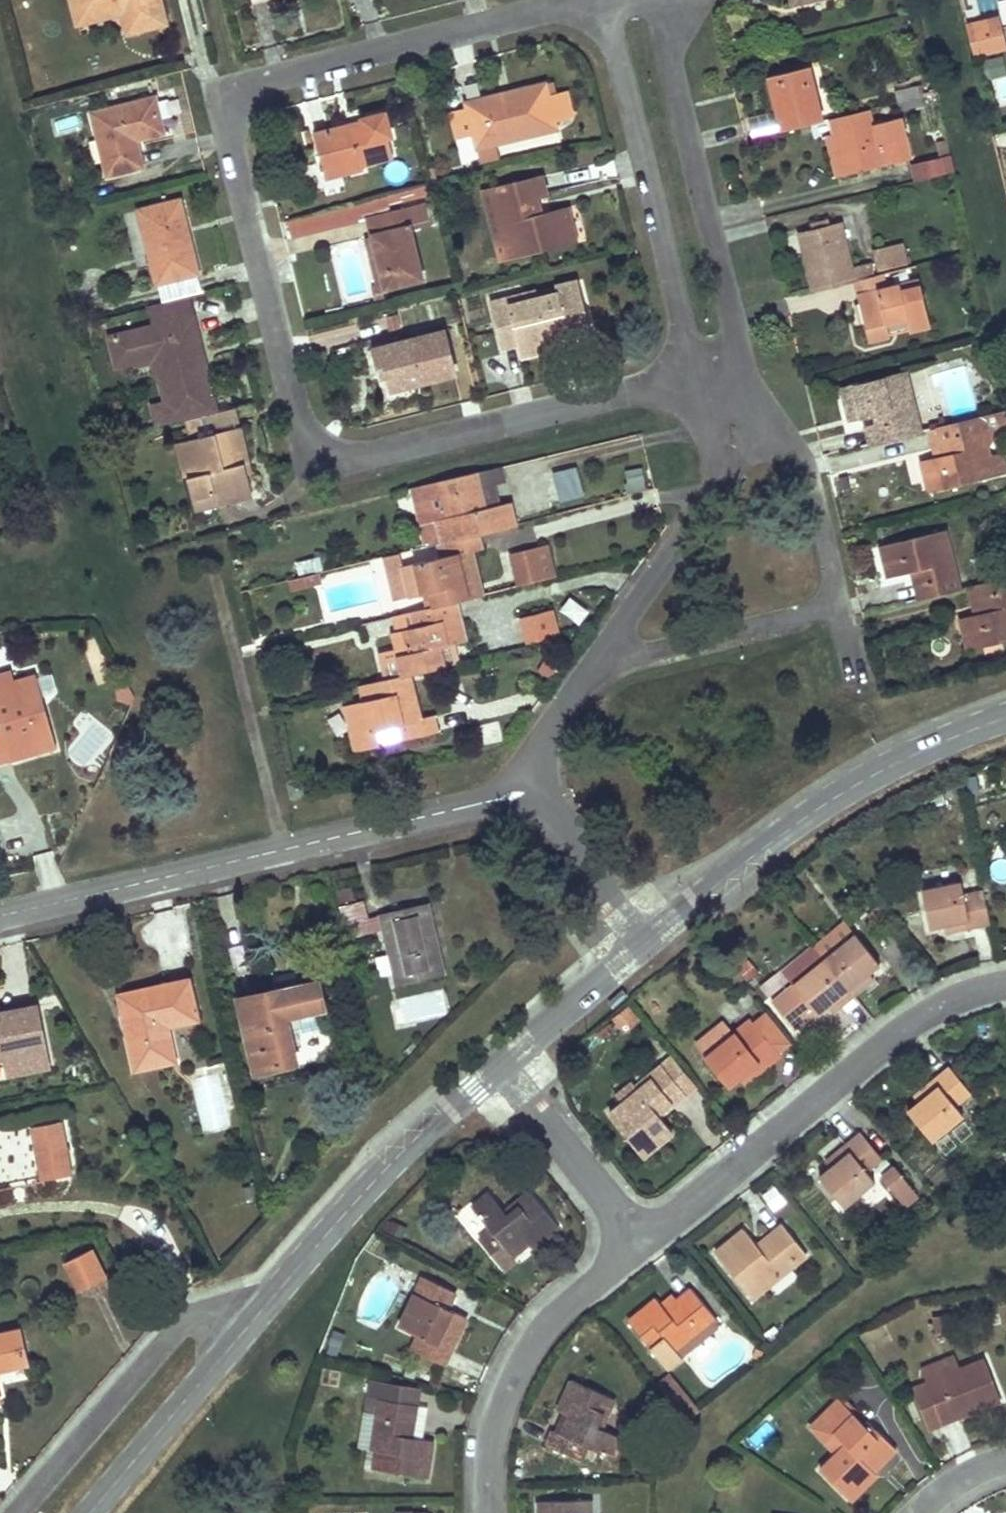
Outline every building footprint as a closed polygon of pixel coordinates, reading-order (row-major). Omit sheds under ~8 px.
[(161,0),(73,0),(79,23),(124,12),(129,31),(167,22),(161,0)] [(908,7),(901,9),(903,18),(910,17),(908,7)] [(967,25),(974,55),(1005,48),(1005,41),(1000,17),(967,25)] [(809,67),(771,76),(782,130),(821,120),(809,67)] [(544,84),(466,104),(467,108),(450,112),(457,140),(474,135),(478,148),(493,144),(555,128),(553,122),(573,117),(567,92),(547,97),(544,84)] [(923,85),(911,88),(914,98),(925,96),(923,85)] [(911,88),(898,91),(901,102),(914,98),(911,88)] [(914,98),(901,102),(903,111),(928,105),(925,96),(914,98)] [(163,132),(155,99),(92,114),(108,174),(143,166),(136,139),(163,132)] [(872,109),(830,118),(842,174),(913,159),(904,117),(875,123),(872,109)] [(392,137),(386,111),(362,117),(362,122),(315,134),(323,170),(337,166),(339,175),(364,170),(364,165),(395,158),(390,137),(392,137)] [(952,157),(948,140),(940,142),(944,160),(952,157)] [(481,163),(497,159),(493,144),(478,148),(481,163)] [(339,175),(337,166),(323,170),(326,178),(339,175)] [(548,196),(544,176),(491,189),(508,259),(577,242),(569,209),(543,215),(538,199),(548,196)] [(293,235),(367,219),(372,237),(383,289),(422,280),(411,232),(430,228),(425,206),(391,213),(389,204),(425,196),(423,189),(289,219),(293,235)] [(199,274),(180,201),(139,211),(158,283),(199,274)] [(841,224),(802,233),(814,289),(854,280),(852,265),(841,224)] [(363,239),(375,291),(383,289),(372,237),(363,239)] [(879,261),(881,269),(910,262),(905,243),(883,248),(879,261)] [(854,280),(875,275),(872,260),(852,265),(854,280)] [(875,275),(854,280),(868,338),(891,333),(888,321),(910,316),(913,328),(932,324),(922,280),(889,288),(886,272),(875,275)] [(594,339),(579,280),(557,286),(558,292),(540,297),(525,301),(523,294),(490,303),(503,352),(519,347),(569,335),(570,345),(594,339)] [(540,297),(538,290),(523,294),(525,301),(540,297)] [(217,412),(190,297),(149,306),(153,326),(109,336),(116,366),(154,357),(165,403),(152,406),(157,426),(211,413),(217,412)] [(456,374),(444,329),(374,348),(379,367),(386,365),(389,378),(392,391),(456,374)] [(570,345),(569,335),(519,347),(522,357),(570,345)] [(389,378),(386,365),(379,367),(382,379),(389,378)] [(907,374),(843,389),(851,417),(877,411),(880,422),(867,426),(871,443),(920,431),(907,374)] [(217,412),(211,413),(214,427),(240,421),(237,407),(217,412)] [(930,429),(936,458),(923,460),(930,491),(1005,472),(1005,456),(990,455),(989,448),(984,431),(1004,427),(1005,426),(1005,410),(930,429)] [(254,494),(239,427),(179,440),(196,507),(254,494)] [(984,431),(989,448),(1004,427),(984,431)] [(501,468),(413,489),(419,515),(426,547),(479,534),(516,526),(510,504),(500,506),(495,485),(505,483),(501,468)] [(626,477),(630,494),(646,490),(642,473),(626,477)] [(945,532),(881,547),(889,577),(909,571),(917,601),(961,589),(945,532)] [(479,534),(426,547),(385,557),(391,578),(397,602),(429,594),(458,587),(461,601),(485,595),(475,550),(482,549),(479,534)] [(560,577),(553,547),(542,549),(549,580),(560,577)] [(549,580),(542,549),(515,556),(522,586),(549,580)] [(979,586),(984,610),(977,612),(962,617),(970,648),(1005,639),(1005,579),(979,586)] [(979,586),(970,587),(977,612),(984,610),(979,586)] [(461,601),(458,587),(429,594),(432,608),(458,602),(461,601)] [(568,597),(558,612),(581,627),(591,612),(568,597)] [(468,641),(458,602),(432,608),(404,615),(406,629),(397,632),(393,633),(397,652),(402,673),(411,672),(446,664),(442,648),(468,641)] [(560,635),(554,609),(524,615),(530,644),(560,635)] [(406,629),(404,615),(393,617),(397,632),(406,629)] [(552,681),(563,667),(547,654),(536,668),(552,681)] [(422,723),(411,672),(402,673),(369,683),(372,699),(363,701),(346,705),(350,725),(356,750),(378,745),(375,733),(400,727),(403,740),(438,732),(435,720),(422,723)] [(36,675),(3,685),(8,697),(13,717),(0,721),(0,720),(0,764),(25,757),(56,748),(36,675)] [(372,699),(369,683),(360,685),(363,701),(372,699)] [(8,697),(0,699),(0,720),(0,721),(13,717),(8,697)] [(961,882),(921,891),(930,929),(948,925),(950,934),(965,930),(990,925),(983,890),(964,895),(961,882)] [(340,906),(347,937),(385,929),(382,914),(369,917),(365,901),(340,906)] [(442,975),(427,903),(409,908),(382,914),(385,929),(397,986),(442,975)] [(888,921),(878,909),(867,917),(878,930),(888,921)] [(823,960),(855,936),(845,923),(814,948),(823,960)] [(855,936),(823,960),(854,996),(870,983),(865,976),(870,972),(879,965),(855,936)] [(823,960),(793,986),(772,1003),(793,1029),(814,1012),(817,1015),(824,1010),(833,1003),(838,1009),(854,996),(823,960)] [(198,1020),(190,980),(162,986),(119,995),(135,1070),(175,1062),(169,1027),(198,1020)] [(325,1010),(320,982),(270,993),(238,1000),(253,1066),(295,1056),(288,1019),(325,1010)] [(4,1056),(9,1079),(47,1072),(44,1056),(46,1056),(36,1005),(0,1013),(0,1057),(4,1056)] [(629,1005),(612,1018),(624,1035),(642,1021),(629,1005)] [(758,1031),(779,1056),(791,1046),(767,1016),(754,1027),(758,1031)] [(754,1027),(750,1021),(735,1032),(744,1043),(758,1031),(754,1027)] [(703,1058),(731,1036),(721,1024),(694,1047),(703,1058)] [(731,1036),(703,1058),(729,1088),(742,1077),(747,1082),(759,1073),(779,1056),(758,1031),(744,1043),(735,1032),(731,1036)] [(296,1063),(295,1056),(253,1066),(254,1072),(296,1063)] [(623,1103),(609,1115),(626,1137),(642,1156),(672,1131),(657,1113),(681,1093),(659,1068),(648,1077),(652,1082),(648,1086),(652,1089),(642,1097),(635,1088),(631,1084),(617,1096),(623,1103)] [(923,1099),(910,1111),(934,1140),(965,1115),(957,1106),(971,1094),(950,1068),(938,1078),(919,1093),(923,1099)] [(652,1082),(648,1077),(635,1088),(642,1097),(652,1089),(648,1086),(652,1082)] [(74,1175),(63,1120),(33,1126),(42,1180),(74,1175)] [(835,1166),(820,1177),(845,1207),(876,1182),(868,1172),(884,1160),(861,1134),(842,1150),(830,1160),(835,1166)] [(894,1169),(882,1180),(908,1207),(919,1197),(894,1169)] [(789,1202),(778,1188),(767,1196),(778,1211),(789,1202)] [(504,1212),(489,1194),(472,1208),(490,1231),(479,1241),(505,1270),(515,1261),(514,1260),(509,1253),(526,1239),(530,1246),(533,1249),(538,1245),(559,1227),(530,1191),(518,1200),(521,1205),(507,1216),(504,1212)] [(518,1200),(504,1212),(507,1216),(521,1205),(518,1200)] [(737,1237),(717,1254),(753,1298),(807,1254),(786,1229),(760,1249),(745,1231),(737,1237)] [(509,1253),(514,1260),(530,1246),(526,1239),(509,1253)] [(106,1276),(90,1246),(63,1261),(80,1291),(106,1276)] [(419,1337),(413,1349),(444,1364),(456,1339),(467,1318),(449,1309),(456,1293),(423,1277),(421,1281),(427,1284),(420,1296),(415,1293),(399,1327),(419,1337)] [(421,1281),(415,1293),(420,1296),(427,1284),(421,1281)] [(648,1308),(630,1323),(668,1369),(682,1357),(676,1349),(715,1318),(693,1292),(679,1303),(669,1312),(662,1304),(659,1300),(648,1308)] [(673,1295),(662,1304),(669,1312),(679,1303),(673,1295)] [(950,1315),(933,1317),(936,1334),(953,1332),(950,1315)] [(715,1318),(676,1349),(682,1357),(721,1325),(715,1318)] [(20,1330),(0,1335),(0,1371),(29,1363),(20,1330)] [(764,1351),(756,1349),(753,1357),(761,1360),(764,1351)] [(954,1358),(923,1370),(927,1382),(959,1369),(954,1358)] [(1001,1399),(985,1359),(959,1369),(927,1382),(944,1424),(959,1418),(958,1414),(976,1406),(978,1408),(1001,1399)] [(423,1389),(373,1382),(370,1399),(405,1404),(420,1407),(423,1389)] [(601,1429),(615,1401),(574,1382),(564,1404),(561,1412),(572,1417),(564,1436),(554,1431),(547,1446),(581,1461),(589,1447),(615,1459),(624,1439),(601,1429)] [(400,1436),(405,1404),(370,1399),(368,1415),(377,1416),(381,1417),(379,1433),(375,1433),(372,1451),(378,1452),(375,1469),(427,1477),(430,1458),(432,1441),(414,1438),(400,1436)] [(869,1430),(840,1400),(812,1427),(827,1443),(835,1435),(846,1446),(821,1471),(853,1504),(878,1478),(869,1469),(877,1461),(881,1465),(897,1449),(874,1427),(869,1430)] [(414,1438),(420,1407),(405,1404),(400,1436),(414,1438)] [(368,1415),(364,1414),(359,1449),(372,1451),(375,1433),(377,1416),(368,1415)] [(590,1499),(540,1503),(541,1512),(591,1512),(590,1499)]
